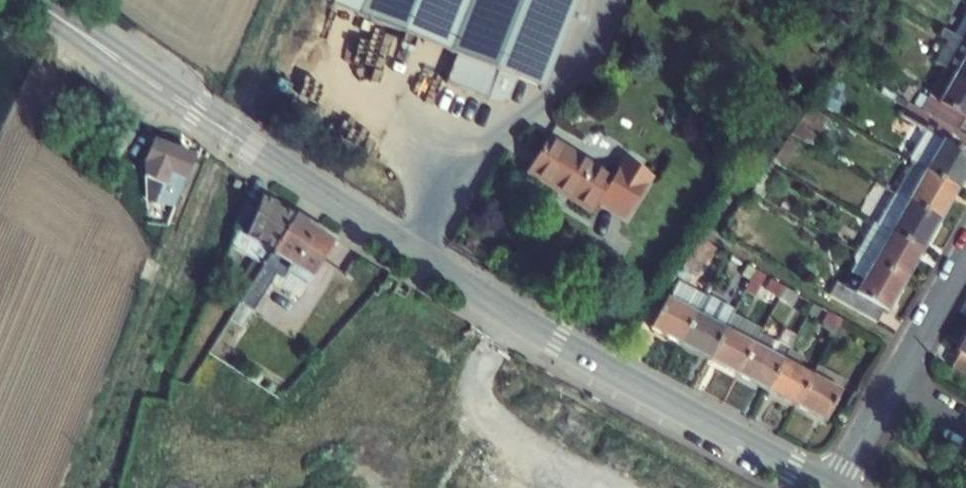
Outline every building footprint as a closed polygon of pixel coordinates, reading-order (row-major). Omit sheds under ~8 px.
[(516,78),(541,88),(576,0),(333,0),(331,4),(457,54),(499,71),(516,78)] [(955,36),(965,42),(965,17),(955,36)] [(955,36),(944,29),(940,35),(949,40),(936,63),(956,74),(965,80),(965,42),(955,36)] [(488,99),(488,97),(499,71),(457,54),(446,82),(488,99)] [(516,78),(499,71),(488,97),(500,101),(508,97),(516,78)] [(921,110),(958,131),(965,118),(965,80),(956,74),(948,86),(938,80),(921,110)] [(965,174),(965,136),(958,131),(921,110),(908,103),(901,116),(927,131),(909,162),(913,164),(957,189),(965,174)] [(827,118),(808,108),(791,134),(810,144),(827,118)] [(154,138),(145,160),(147,201),(176,205),(195,155),(154,138)] [(592,212),(599,201),(613,177),(548,138),(527,172),(592,212)] [(796,146),(786,140),(775,158),(784,164),(796,146)] [(613,177),(599,201),(627,218),(653,176),(625,159),(613,177)] [(957,189),(913,164),(895,194),(940,220),(957,189)] [(242,282),(249,287),(296,215),(263,194),(257,210),(244,205),(234,230),(236,231),(231,245),(255,261),(242,282)] [(940,220),(895,194),(878,224),(922,250),(940,220)] [(300,298),(335,241),(296,215),(249,287),(229,319),(243,328),(272,281),(300,298)] [(922,250),(878,224),(875,223),(857,253),(873,262),(905,281),(922,250)] [(702,238),(683,266),(698,276),(716,248),(702,238)] [(850,274),(862,281),(873,262),(857,253),(854,259),(855,264),(850,274)] [(158,265),(147,260),(141,277),(151,281),(158,265)] [(829,295),(876,322),(884,310),(887,312),(905,281),(873,262),(862,281),(850,274),(843,286),(837,282),(829,295)] [(755,297),(766,277),(756,271),(745,291),(755,297)] [(784,287),(770,279),(765,288),(779,297),(784,287)] [(411,289),(400,282),(393,292),(405,299),(411,289)] [(651,328),(680,343),(706,296),(679,282),(669,299),(667,298),(651,328)] [(784,287),(779,297),(794,305),(799,295),(784,287)] [(706,296),(680,343),(709,359),(733,314),(735,311),(706,296)] [(841,320),(827,312),(822,320),(837,329),(841,320)] [(733,314),(709,359),(738,374),(760,334),(762,330),(733,314)] [(760,334),(738,374),(767,390),(788,349),(760,334)] [(951,367),(965,375),(965,336),(957,351),(959,353),(951,367)] [(788,349),(767,390),(796,405),(812,375),(797,367),(802,356),(788,349)] [(812,375),(796,405),(826,421),(847,380),(817,365),(812,375)]
